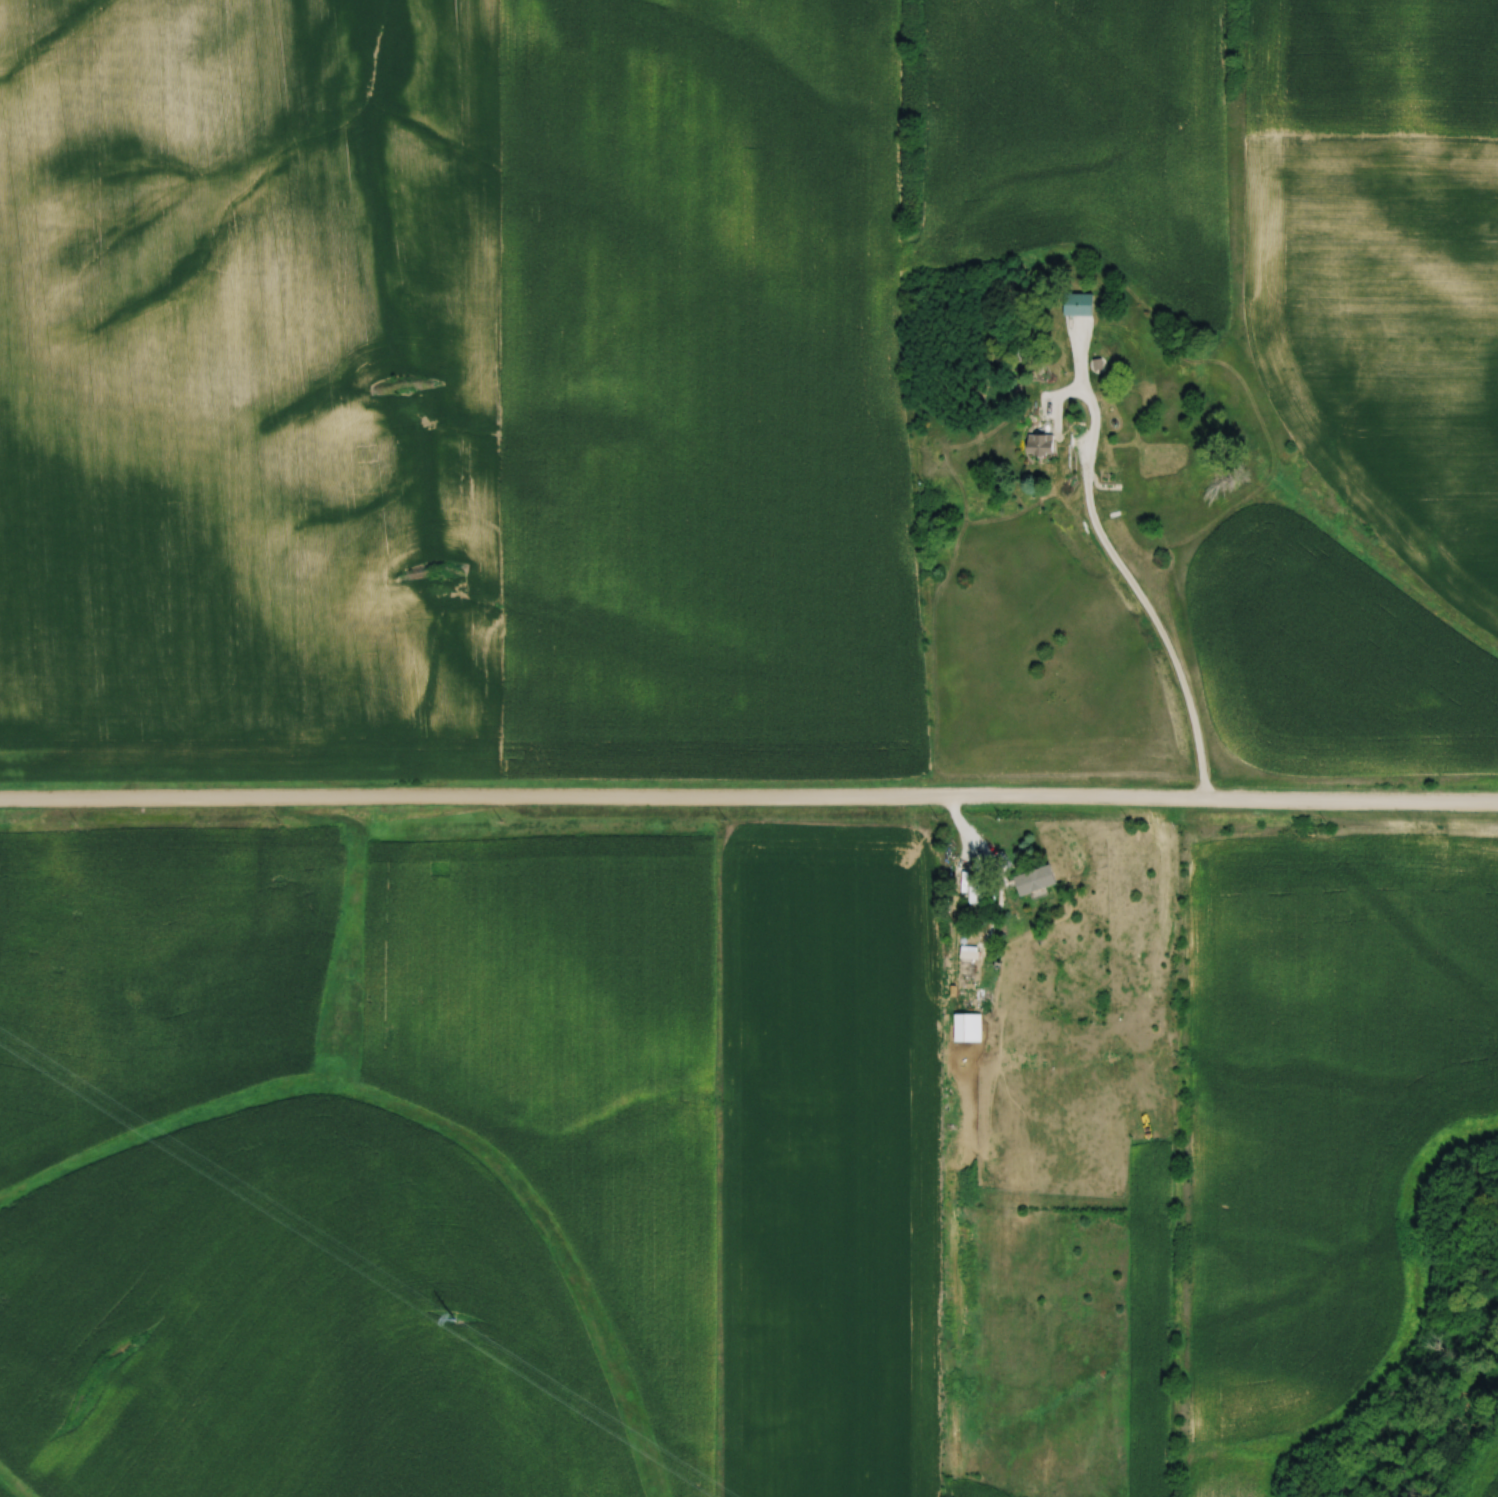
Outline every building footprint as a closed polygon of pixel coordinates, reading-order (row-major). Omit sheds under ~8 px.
[(1094,294),(1064,294),(1064,316),(1094,317),(1094,294)] [(1055,435),(1026,435),(1026,457),(1055,457),(1055,435)] [(1056,881),(1049,863),(1012,876),(1019,895),(1056,881)] [(969,904),(989,904),(989,881),(969,881),(969,904)] [(954,1042),(981,1042),(981,1013),(954,1013),(954,1042)]
